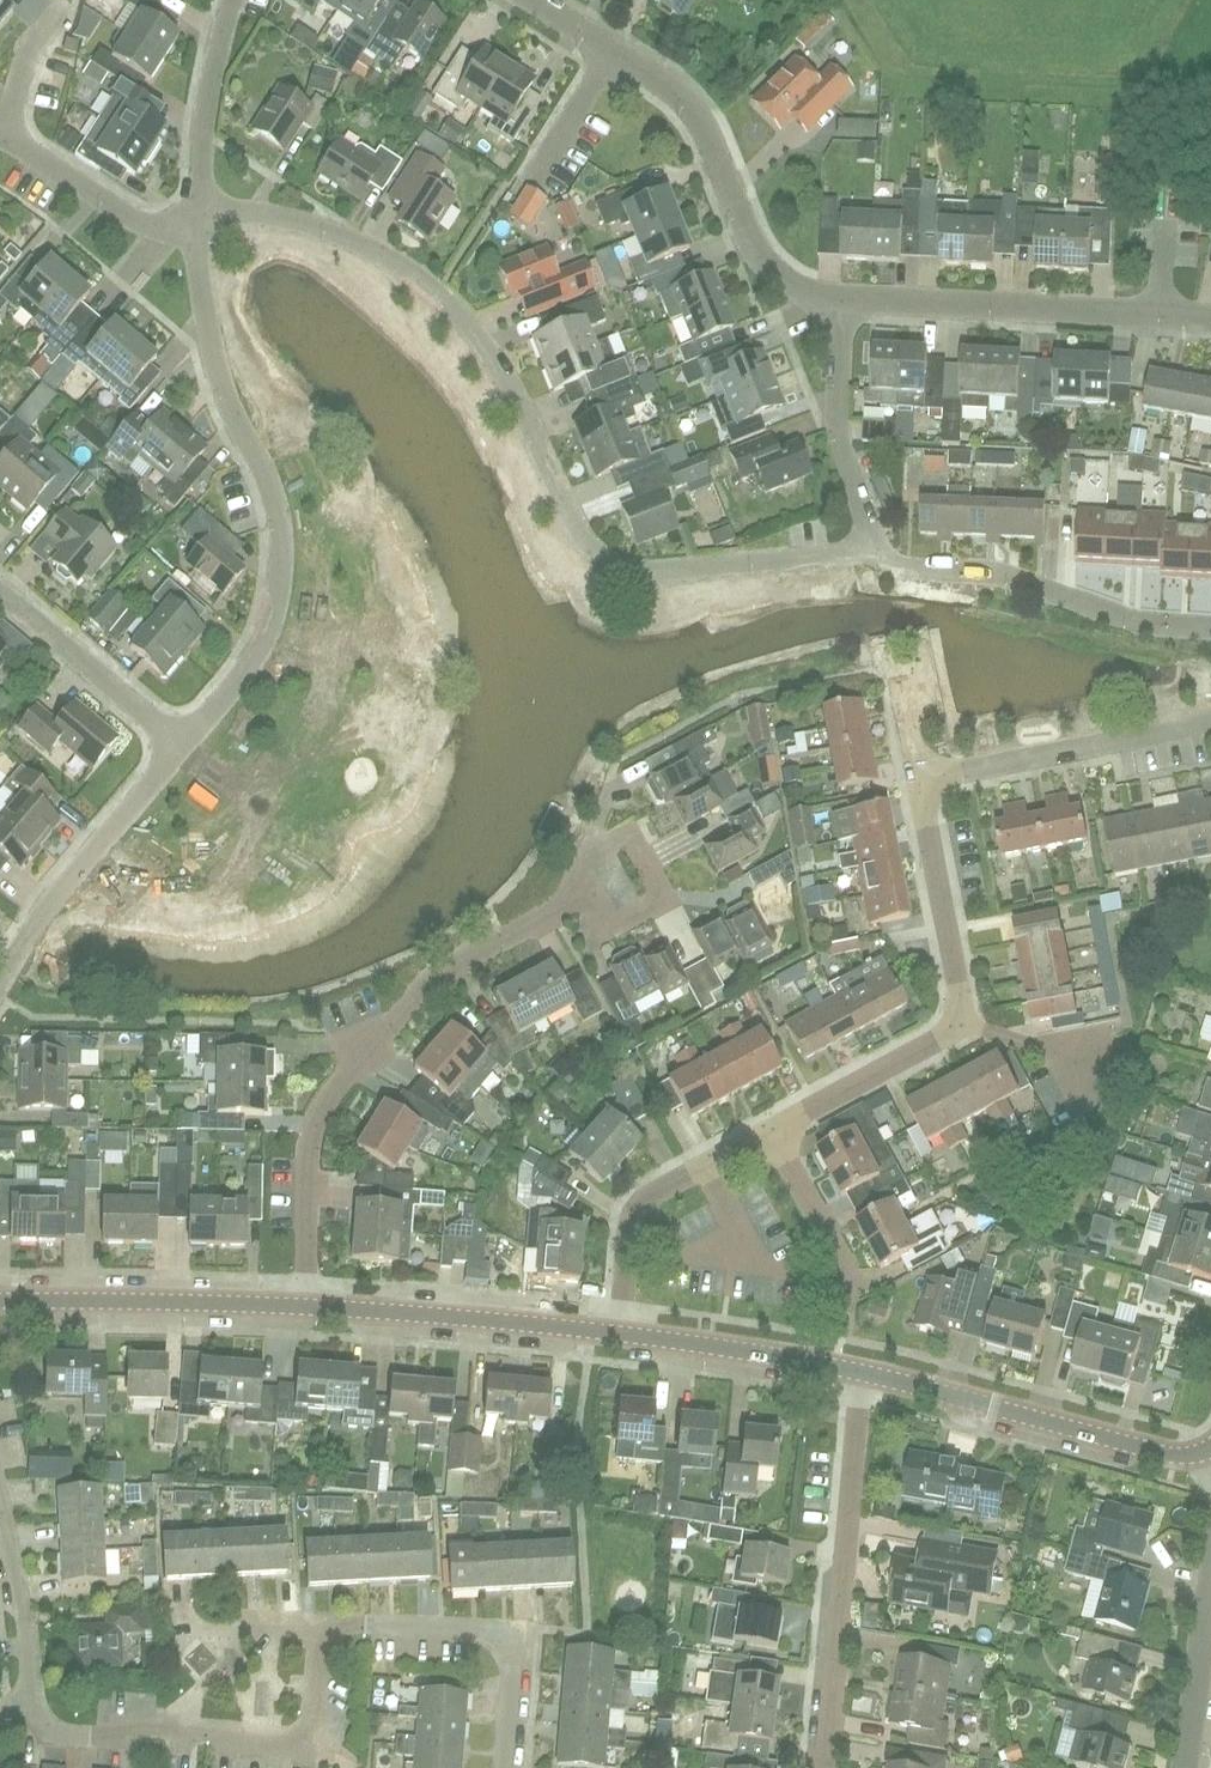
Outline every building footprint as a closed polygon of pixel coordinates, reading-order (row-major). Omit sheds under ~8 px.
[(151,0),(126,0),(124,3),(140,13),(126,35),(164,59),(179,37),(153,20),(162,7),(151,0)] [(336,12),(344,0),(292,0),(313,14),(321,2),(336,12)] [(359,60),(362,55),(365,52),(385,20),(373,12),(381,0),(344,0),(336,12),(362,28),(347,52),(359,60)] [(650,1),(679,19),(692,0),(651,0),(650,1)] [(12,11),(0,1),(0,25),(12,11)] [(386,19),(385,20),(365,52),(381,61),(392,69),(405,49),(421,59),(431,43),(444,23),(416,5),(410,14),(403,25),(401,29),(386,19)] [(803,48),(831,21),(824,14),(795,41),(803,48)] [(91,63),(115,79),(124,65),(150,82),(164,59),(126,35),(120,31),(112,44),(113,48),(117,51),(113,58),(100,49),(91,63)] [(75,54),(78,43),(66,40),(63,51),(75,54)] [(855,45),(838,60),(860,87),(877,72),(855,45)] [(465,79),(449,68),(432,94),(460,112),(468,100),(481,108),(509,64),(485,48),(465,79)] [(372,73),(376,67),(377,64),(362,55),(359,60),(357,64),(352,72),(350,75),(376,92),(383,80),(382,79),(372,73)] [(790,116),(805,131),(848,88),(830,69),(815,84),(794,62),(753,102),(779,128),(790,116)] [(534,80),(509,64),(481,108),(494,116),(486,129),(512,145),(516,139),(528,119),(514,110),(534,80)] [(163,110),(121,83),(97,120),(111,129),(112,128),(154,155),(160,145),(157,139),(165,128),(156,122),(163,110)] [(103,110),(111,90),(100,86),(93,106),(103,110)] [(309,107),(299,102),(279,89),(253,130),(283,150),(300,123),(314,132),(330,106),(316,97),(309,107)] [(99,171),(107,159),(134,176),(141,165),(147,165),(154,155),(112,128),(111,129),(97,120),(75,155),(99,171)] [(356,147),(353,150),(339,141),(319,173),(359,198),(370,181),(375,180),(386,187),(402,162),(379,147),(375,155),(361,146),(356,147)] [(404,206),(407,209),(398,223),(426,241),(452,200),(431,187),(442,170),(418,155),(398,185),(412,193),(404,206)] [(530,221),(549,193),(528,179),(509,206),(530,221)] [(940,264),(967,265),(970,203),(937,201),(938,183),(924,182),(923,191),(921,229),(942,230),(940,264)] [(921,234),(921,229),(923,191),(904,190),(903,202),(874,201),(874,216),(874,215),(871,261),(900,262),(902,233),(921,234)] [(629,223),(635,237),(677,220),(665,191),(629,206),(624,193),(595,204),(604,228),(618,222),(620,227),(629,223)] [(569,193),(556,202),(571,223),(584,214),(569,193)] [(1016,234),(1018,208),(1018,196),(1004,195),(1003,205),(970,203),(967,265),(993,267),(994,257),(1015,258),(1015,248),(1015,238),(1016,234)] [(842,259),(871,261),(874,215),(844,214),(838,214),(838,200),(822,199),(820,232),(843,233),(842,259)] [(1035,269),(1062,270),(1065,224),(1066,211),(1018,208),(1016,234),(1015,238),(1037,239),(1035,269)] [(1065,224),(1062,270),(1089,272),(1091,241),(1112,242),(1113,211),(1066,208),(1066,211),(1065,224)] [(635,237),(642,256),(628,261),(638,285),(650,280),(666,274),(661,260),(688,249),(677,220),(635,237)] [(4,254),(15,264),(22,256),(10,246),(4,254)] [(556,276),(545,249),(500,267),(513,300),(517,298),(524,315),(593,288),(584,265),(556,276)] [(32,320),(69,277),(49,260),(28,284),(16,274),(0,293),(0,298),(16,311),(20,310),(32,320)] [(0,265),(0,282),(9,271),(1,264),(0,265)] [(685,284),(679,269),(666,274),(650,280),(656,296),(671,290),(682,316),(722,300),(711,273),(685,284)] [(32,320),(44,331),(43,335),(48,339),(44,344),(60,357),(80,334),(65,322),(89,294),(69,277),(32,320)] [(96,310),(113,296),(104,285),(87,299),(96,310)] [(594,344),(587,328),(605,321),(596,297),(555,313),(560,326),(533,337),(543,364),(594,344)] [(682,316),(692,343),(677,349),(684,365),(713,353),(707,337),(732,327),(722,300),(682,316)] [(60,357),(61,356),(75,368),(78,364),(99,381),(135,339),(114,321),(93,346),(80,334),(60,357)] [(117,402),(129,411),(147,390),(136,380),(156,357),(135,339),(99,381),(120,399),(117,402)] [(554,391),(581,380),(588,398),(634,380),(627,362),(616,366),(606,340),(594,345),(594,344),(543,364),(554,391)] [(771,379),(761,352),(748,357),(743,344),(698,362),(709,388),(721,383),(726,397),(771,379)] [(881,407),(898,408),(901,348),(874,346),(872,390),(865,390),(864,403),(881,404),(881,407)] [(901,348),(898,408),(943,411),(944,400),(945,386),(926,385),(928,349),(901,348)] [(41,351),(35,370),(49,374),(55,355),(41,351)] [(989,398),(992,353),(963,351),(960,396),(963,396),(963,401),(944,400),(943,411),(942,443),(961,444),(963,410),(989,411),(990,398),(989,398)] [(1033,426),(1035,400),(1036,383),(1020,383),(1021,354),(992,353),(989,398),(990,398),(1006,399),(1005,413),(1017,413),(1017,425),(1033,426)] [(1084,358),(1083,403),(1131,405),(1131,386),(1110,385),(1112,359),(1110,359),(1110,354),(1084,353),(1084,358)] [(1035,400),(1083,403),(1084,358),(1056,356),(1055,382),(1036,381),(1036,383),(1035,400)] [(1116,359),(1117,383),(1134,383),(1133,358),(1116,359)] [(1144,409),(1169,413),(1176,376),(1151,371),(1144,409)] [(1200,380),(1176,376),(1169,413),(1193,418),(1200,380)] [(765,431),(759,415),(782,406),(771,379),(726,397),(737,423),(725,428),(731,444),(765,431)] [(584,451),(628,433),(624,422),(635,417),(629,402),(641,397),(634,380),(588,398),(595,415),(573,424),(584,451)] [(1200,380),(1193,418),(1210,421),(1210,382),(1200,380)] [(793,427),(818,421),(813,401),(788,408),(793,427)] [(10,420),(0,411),(0,432),(10,420)] [(137,411),(104,449),(119,462),(121,459),(130,467),(139,456),(152,467),(183,430),(161,412),(151,423),(137,411)] [(7,494),(38,457),(28,448),(37,437),(13,416),(10,420),(0,432),(0,446),(7,452),(0,461),(0,488),(7,494)] [(885,419),(884,442),(896,443),(897,420),(885,419)] [(1150,450),(1154,430),(1139,426),(1134,446),(1150,450)] [(642,479),(668,469),(669,468),(662,451),(650,455),(639,429),(628,433),(584,451),(595,478),(635,462),(642,479)] [(183,430),(152,467),(165,477),(156,488),(164,496),(162,499),(173,508),(192,486),(181,477),(205,449),(183,430)] [(777,451),(771,436),(730,452),(741,480),(757,473),(765,492),(809,475),(797,444),(777,451)] [(1169,456),(1171,444),(1156,441),(1153,453),(1169,456)] [(948,464),(973,465),(973,452),(949,451),(948,464)] [(1203,451),(1201,464),(1210,465),(1210,453),(1203,451)] [(995,466),(996,453),(977,453),(976,465),(995,466)] [(1015,454),(996,453),(995,466),(1015,467),(1015,454)] [(710,475),(703,455),(669,468),(668,469),(676,489),(710,475)] [(1145,473),(1148,458),(1133,455),(1130,470),(1144,473),(1145,473)] [(58,496),(78,473),(58,456),(50,466),(38,457),(7,494),(27,511),(47,487),(58,496)] [(1163,461),(1148,458),(1145,473),(1160,476),(1163,461)] [(1086,461),(1071,460),(1070,475),(1085,476),(1086,461)] [(96,484),(84,474),(70,489),(82,500),(96,484)] [(1197,492),(1200,478),(1186,475),(1183,488),(1197,492)] [(638,497),(664,491),(660,476),(634,483),(638,497)] [(1200,478),(1197,492),(1210,495),(1210,480),(1200,478)] [(709,523),(725,518),(713,483),(697,488),(709,523)] [(1166,524),(1166,515),(1141,513),(1142,489),(1139,489),(1119,487),(1118,512),(1109,512),(1079,510),(1076,564),(1106,565),(1135,567),(1162,568),(1162,577),(1210,580),(1210,526),(1166,524)] [(622,508),(636,543),(677,527),(662,491),(622,508)] [(920,534),(945,535),(947,501),(921,500),(920,534)] [(945,535),(970,536),(971,502),(947,501),(945,535)] [(970,536),(994,537),(995,503),(971,502),(970,536)] [(994,537),(1018,538),(1020,504),(995,503),(994,537)] [(1045,506),(1020,504),(1018,538),(1043,539),(1045,506)] [(200,547),(186,564),(222,595),(243,570),(207,539),(219,526),(199,509),(180,531),(200,547)] [(79,523),(65,511),(45,534),(64,550),(53,564),(57,567),(56,574),(65,582),(71,579),(76,583),(84,573),(89,577),(115,547),(82,519),(79,523)] [(735,526),(717,528),(719,544),(737,542),(735,526)] [(183,652),(203,629),(180,609),(190,598),(168,580),(151,600),(163,610),(150,624),(183,652)] [(110,590),(87,618),(102,631),(125,603),(110,590)] [(4,646),(19,658),(30,645),(4,623),(0,627),(0,651),(4,646)] [(183,652),(150,624),(130,648),(163,676),(183,652)] [(821,708),(825,729),(864,721),(860,701),(821,708)] [(117,738),(75,702),(57,723),(37,706),(18,728),(47,753),(57,741),(91,769),(117,738)] [(756,705),(759,740),(774,739),(771,703),(756,705)] [(825,729),(829,748),(868,741),(864,721),(825,729)] [(716,741),(709,728),(670,749),(677,762),(649,777),(651,780),(647,782),(645,787),(654,803),(659,805),(663,802),(665,806),(671,803),(670,802),(703,785),(702,784),(709,780),(702,767),(709,764),(701,750),(716,741)] [(776,738),(793,735),(792,728),(774,731),(776,738)] [(794,742),(793,735),(776,738),(777,745),(794,742)] [(829,748),(833,768),(872,760),(868,741),(829,748)] [(872,760),(833,768),(837,788),(876,781),(872,760)] [(58,797),(45,786),(21,766),(3,787),(16,799),(3,814),(39,844),(59,820),(47,810),(58,797)] [(782,778),(800,774),(799,767),(781,771),(782,778)] [(801,781),(800,774),(782,778),(783,784),(801,781)] [(718,808),(725,820),(749,807),(753,805),(746,791),(723,804),(709,780),(702,784),(703,785),(670,802),(671,803),(684,827),(718,808)] [(1066,846),(1088,841),(1082,808),(1071,810),(1068,795),(1057,797),(1066,846)] [(1045,850),(1066,846),(1057,797),(1046,799),(1049,814),(1038,816),(1045,850)] [(886,803),(868,806),(866,798),(847,801),(849,810),(846,811),(852,840),(892,832),(886,803)] [(1210,856),(1210,832),(1205,802),(1180,807),(1190,860),(1210,856)] [(1024,854),(1045,850),(1038,816),(1028,818),(1025,803),(1014,805),(1024,854)] [(1024,854),(1014,805),(1004,807),(1007,822),(995,824),(1002,858),(1024,854)] [(749,807),(725,820),(732,832),(705,847),(718,872),(756,851),(750,841),(764,833),(749,807)] [(1165,865),(1190,860),(1180,807),(1155,812),(1165,865)] [(809,848),(807,834),(812,833),(809,810),(787,813),(791,837),(793,836),(795,850),(809,848)] [(1140,870),(1165,865),(1155,812),(1129,817),(1140,870)] [(19,868),(39,844),(3,814),(0,817),(0,852),(19,868)] [(1113,875),(1140,870),(1129,817),(1103,822),(1113,875)] [(857,868),(897,861),(892,832),(852,840),(855,855),(838,858),(840,871),(857,868)] [(811,864),(809,848),(795,850),(797,865),(811,864)] [(756,889),(778,876),(783,886),(784,888),(795,882),(790,851),(777,859),(748,875),(756,889)] [(902,889),(897,861),(857,868),(863,896),(902,889)] [(784,888),(783,886),(756,900),(766,917),(792,903),(784,888)] [(902,889),(863,896),(868,926),(908,918),(902,889)] [(805,907),(818,905),(816,891),(802,893),(805,907)] [(1104,914),(1123,910),(1120,894),(1101,898),(1104,914)] [(751,908),(748,910),(746,906),(742,905),(727,914),(725,918),(727,921),(724,923),(724,924),(741,956),(740,957),(743,962),(772,946),(751,908)] [(821,920),(818,905),(805,907),(807,923),(821,920)] [(1089,909),(1093,930),(1105,927),(1101,907),(1089,909)] [(1058,915),(1032,920),(1013,924),(1017,944),(1062,936),(1058,915)] [(706,961),(694,968),(714,1005),(723,1000),(719,992),(723,990),(713,972),(740,957),(741,956),(724,924),(724,923),(721,917),(691,933),(706,961)] [(1093,930),(1097,949),(1109,947),(1105,927),(1093,930)] [(1062,936),(1017,944),(1021,964),(1066,955),(1062,936)] [(843,955),(859,952),(857,938),(841,942),(843,955)] [(829,958),(843,955),(841,942),(827,945),(829,958)] [(666,947),(642,960),(659,992),(658,992),(662,999),(686,986),(700,1013),(714,1005),(694,968),(681,975),(666,947)] [(1097,949),(1100,969),(1113,967),(1109,947),(1097,949)] [(631,1007),(658,992),(659,992),(642,960),(639,954),(637,955),(636,955),(634,952),(629,951),(613,960),(611,965),(613,968),(610,970),(614,978),(601,985),(611,1004),(609,1005),(622,1029),(624,1028),(635,1022),(638,1020),(631,1007)] [(1070,975),(1066,955),(1021,964),(1025,984),(1070,975)] [(793,984),(808,976),(801,963),(787,971),(793,984)] [(551,965),(523,980),(546,1021),(573,1006),(582,1023),(601,1013),(584,981),(565,991),(551,965)] [(1100,969),(1104,989),(1117,986),(1113,967),(1100,969)] [(781,991),(793,984),(787,971),(774,978),(781,991)] [(879,1021),(905,1007),(886,971),(860,986),(879,1021)] [(1073,995),(1070,975),(1025,984),(1029,1003),(1073,995)] [(546,1021),(523,980),(517,978),(494,991),(492,997),(496,1006),(503,1008),(510,1022),(491,1032),(511,1056),(537,1043),(533,1035),(537,1033),(533,1027),(546,1021)] [(834,999),(854,1035),(879,1021),(860,986),(846,993),(839,979),(827,986),(834,999)] [(1121,1008),(1117,986),(1104,989),(1108,1009),(1121,1008)] [(749,1014),(759,1008),(750,992),(740,997),(749,1014)] [(1077,1015),(1073,995),(1029,1003),(1033,1024),(1052,1020),(1077,1015)] [(834,999),(809,1013),(829,1049),(854,1035),(834,999)] [(829,1049),(809,1013),(783,1027),(803,1063),(829,1049)] [(738,1025),(728,1030),(756,1082),(780,1070),(759,1032),(746,1039),(738,1025)] [(449,1026),(432,1047),(480,1089),(492,1075),(490,1073),(495,1066),(503,1072),(513,1060),(511,1056),(491,1032),(490,1031),(475,1048),(449,1026)] [(734,1095),(756,1082),(728,1030),(720,1035),(727,1049),(713,1057),(734,1095)] [(218,1068),(217,1086),(262,1087),(262,1082),(271,1082),(272,1056),(234,1055),(234,1038),(199,1037),(199,1068),(218,1068)] [(17,1051),(16,1082),(65,1083),(65,1067),(79,1068),(80,1054),(98,1054),(98,1039),(59,1038),(59,1052),(17,1051)] [(440,1091),(427,1109),(447,1121),(462,1129),(474,1114),(474,1107),(468,1103),(480,1089),(432,1047),(413,1069),(440,1091)] [(711,1107),(734,1095),(713,1057),(700,1064),(692,1049),(682,1054),(711,1107)] [(682,1054),(673,1059),(682,1074),(667,1082),(688,1120),(711,1107),(682,1054)] [(1006,1102),(1020,1094),(999,1055),(976,1068),(1005,1121),(1013,1136),(1020,1149),(1030,1144),(1015,1116),(1014,1116),(1006,1102)] [(995,1126),(1005,1121),(976,1068),(953,1081),(974,1119),(987,1111),(995,1126)] [(609,1089),(616,1102),(587,1134),(619,1163),(639,1142),(625,1130),(632,1123),(647,1115),(627,1079),(609,1089)] [(953,1081),(930,1093),(959,1146),(968,1141),(960,1126),(974,1119),(953,1081)] [(1208,1081),(1200,1110),(1210,1113),(1210,1082),(1208,1081)] [(16,1110),(52,1111),(51,1129),(88,1129),(88,1115),(65,1115),(65,1112),(64,1111),(65,1083),(16,1082),(16,1110)] [(262,1117),(262,1087),(217,1086),(217,1099),(208,1098),(207,1116),(197,1116),(197,1133),(233,1134),(233,1116),(262,1117)] [(950,1151),(959,1146),(930,1093),(907,1106),(918,1127),(928,1143),(942,1136),(950,1151)] [(893,1148),(915,1138),(895,1094),(873,1104),(893,1148)] [(384,1104),(370,1127),(406,1149),(407,1148),(416,1154),(427,1136),(426,1130),(384,1104)] [(414,1118),(439,1133),(447,1121),(427,1109),(422,1106),(414,1118)] [(819,1153),(831,1176),(885,1147),(878,1135),(879,1134),(866,1111),(841,1124),(848,1137),(819,1153)] [(1204,1116),(1199,1131),(1195,1142),(1194,1142),(1189,1158),(1206,1163),(1206,1160),(1210,1162),(1210,1118),(1204,1116)] [(406,1149),(370,1127),(356,1149),(392,1171),(406,1149)] [(126,1135),(100,1134),(100,1152),(126,1153),(126,1135)] [(619,1163),(587,1134),(568,1156),(600,1185),(619,1163)] [(1020,1149),(1013,1136),(1004,1141),(1011,1154),(1020,1149)] [(885,1147),(831,1176),(843,1199),(873,1183),(880,1196),(905,1182),(893,1159),(892,1160),(885,1147)] [(564,1188),(572,1176),(529,1149),(522,1162),(564,1188)] [(176,1166),(176,1151),(159,1150),(158,1187),(158,1193),(175,1194),(176,1166)] [(1185,1171),(1182,1182),(1172,1179),(1168,1193),(1205,1205),(1208,1206),(1210,1197),(1210,1162),(1206,1160),(1206,1163),(1189,1158),(1185,1171)] [(67,1162),(67,1183),(63,1183),(63,1200),(38,1199),(37,1199),(37,1243),(63,1243),(63,1213),(79,1213),(79,1191),(83,1191),(84,1163),(67,1162)] [(526,1251),(581,1255),(583,1228),(565,1227),(566,1214),(551,1213),(551,1199),(569,1211),(577,1197),(564,1188),(522,1162),(521,1163),(516,1202),(529,1212),(525,1250),(526,1251)] [(99,1163),(84,1163),(83,1191),(99,1192),(99,1163)] [(175,1197),(190,1197),(190,1166),(176,1166),(175,1194),(175,1197)] [(261,1198),(261,1167),(246,1167),(246,1198),(261,1198)] [(412,1191),(413,1176),(384,1174),(383,1189),(412,1191)] [(37,1243),(37,1199),(38,1199),(38,1183),(0,1182),(0,1212),(10,1212),(10,1243),(37,1243)] [(857,1224),(869,1248),(908,1226),(901,1214),(918,1205),(905,1182),(880,1196),(887,1208),(857,1224)] [(129,1202),(128,1244),(155,1244),(156,1204),(159,1204),(159,1197),(152,1197),(152,1189),(149,1185),(129,1185),(129,1202)] [(1122,1210),(1137,1205),(1132,1188),(1117,1192),(1122,1210)] [(442,1208),(443,1193),(419,1192),(418,1207),(442,1208)] [(1179,1241),(1210,1252),(1210,1224),(1201,1220),(1205,1205),(1168,1193),(1161,1218),(1168,1220),(1162,1237),(1178,1242),(1179,1241)] [(102,1244),(128,1244),(129,1202),(102,1201),(102,1244)] [(188,1246),(218,1246),(218,1203),(189,1202),(188,1246)] [(402,1206),(379,1204),(355,1202),(353,1231),(412,1235),(414,1207),(402,1206)] [(246,1203),(218,1203),(218,1246),(245,1247),(246,1203)] [(442,1232),(441,1238),(469,1241),(472,1221),(466,1220),(442,1232)] [(469,1241),(466,1264),(465,1271),(480,1273),(484,1235),(486,1235),(486,1229),(474,1221),(472,1221),(469,1241)] [(908,1226),(869,1248),(882,1271),(912,1255),(919,1268),(944,1254),(932,1231),(915,1240),(908,1226)] [(353,1231),(350,1259),(398,1263),(398,1262),(410,1263),(412,1235),(353,1231)] [(1143,1270),(1154,1274),(1152,1279),(1180,1288),(1185,1273),(1210,1281),(1210,1252),(1179,1241),(1178,1242),(1162,1237),(1158,1251),(1150,1249),(1143,1270)] [(453,1263),(466,1264),(469,1241),(441,1238),(438,1267),(452,1269),(453,1263)] [(526,1251),(525,1269),(532,1273),(537,1274),(537,1278),(579,1281),(581,1255),(526,1251)] [(982,1267),(979,1278),(972,1307),(987,1311),(997,1271),(995,1271),(998,1259),(988,1257),(984,1268),(982,1267)] [(963,1336),(972,1307),(979,1278),(964,1274),(960,1288),(928,1280),(916,1327),(949,1335),(949,1333),(963,1336)] [(1050,1329),(1065,1333),(1073,1303),(1076,1293),(1061,1289),(1050,1329)] [(1118,1315),(1137,1320),(1141,1305),(1122,1301),(1118,1315)] [(984,1344),(1010,1352),(1021,1310),(996,1303),(984,1344)] [(1073,1369),(1100,1376),(1112,1333),(1095,1328),(1100,1310),(1073,1303),(1065,1333),(1065,1334),(1081,1338),(1073,1369)] [(1047,1318),(1021,1310),(1010,1352),(1036,1359),(1047,1318)] [(1127,1384),(1130,1384),(1138,1354),(1153,1358),(1162,1327),(1136,1320),(1134,1326),(1116,1321),(1113,1333),(1112,1333),(1100,1376),(1102,1377),(1102,1379),(1104,1383),(1123,1388),(1126,1386),(1127,1384)] [(85,1417),(86,1417),(86,1429),(102,1429),(102,1417),(104,1417),(105,1359),(86,1359),(46,1359),(46,1398),(85,1398),(85,1417)] [(163,1401),(164,1360),(127,1359),(127,1400),(163,1401)] [(196,1406),(228,1408),(232,1364),(200,1361),(198,1384),(181,1382),(178,1415),(178,1417),(195,1419),(196,1406)] [(262,1367),(232,1364),(228,1408),(246,1410),(244,1423),(276,1426),(276,1422),(278,1391),(260,1389),(262,1367)] [(308,1410),(325,1412),(329,1368),(298,1365),(296,1388),(278,1386),(278,1391),(276,1422),(307,1424),(308,1410)] [(359,1371),(329,1368),(325,1412),(343,1413),(342,1427),(372,1430),(375,1394),(357,1393),(359,1371)] [(502,1425),(515,1426),(519,1384),(485,1381),(482,1417),(502,1419),(502,1425)] [(407,1425),(417,1426),(418,1426),(422,1385),(390,1382),(387,1418),(407,1420),(407,1425)] [(550,1386),(519,1384),(515,1426),(527,1427),(527,1421),(547,1423),(550,1386)] [(450,1423),(453,1388),(422,1385),(418,1426),(417,1426),(415,1449),(432,1450),(434,1422),(450,1423)] [(615,1459),(662,1463),(663,1460),(666,1429),(652,1428),(654,1406),(620,1403),(615,1459)] [(176,1448),(178,1417),(178,1415),(157,1413),(154,1446),(176,1448)] [(662,1463),(660,1488),(658,1503),(676,1505),(679,1468),(692,1469),(693,1457),(711,1459),(715,1421),(681,1417),(677,1461),(663,1460),(662,1463)] [(372,1429),(369,1463),(368,1494),(377,1494),(387,1494),(388,1464),(385,1464),(388,1430),(372,1429)] [(755,1499),(757,1470),(773,1471),(777,1434),(744,1431),(743,1449),(727,1447),(722,1496),(755,1499)] [(448,1472),(478,1475),(482,1439),(450,1436),(448,1472)] [(922,1500),(952,1504),(958,1466),(912,1458),(906,1490),(918,1492),(922,1500)] [(958,1466),(952,1504),(951,1512),(979,1516),(988,1510),(999,1512),(1004,1480),(959,1473),(960,1466),(958,1466)] [(140,1504),(153,1504),(152,1485),(139,1486),(140,1504)] [(235,1501),(253,1502),(254,1489),(235,1488),(235,1501)] [(272,1489),(254,1489),(253,1502),(271,1503),(272,1489)] [(57,1524),(101,1522),(100,1491),(56,1493),(57,1524)] [(174,1507),(192,1507),(193,1494),(175,1493),(174,1507)] [(211,1494),(193,1494),(192,1507),(211,1508),(211,1494)] [(377,1507),(395,1508),(396,1494),(387,1494),(377,1494),(377,1507)] [(414,1494),(396,1494),(395,1508),(414,1509),(414,1494)] [(316,1512),(335,1513),(335,1499),(317,1498),(316,1512)] [(354,1500),(335,1499),(335,1513),(353,1514),(354,1500)] [(520,1513),(538,1513),(539,1500),(520,1499),(520,1513)] [(557,1500),(539,1500),(538,1513),(557,1514),(557,1500)] [(460,1517),(478,1518),(479,1504),(461,1504),(460,1517)] [(497,1505),(479,1504),(478,1518),(497,1519),(497,1505)] [(1145,1556),(1155,1520),(1109,1508),(1102,1535),(1078,1528),(1072,1551),(1103,1560),(1106,1546),(1145,1556)] [(102,1552),(101,1522),(57,1524),(59,1554),(102,1552)] [(739,1547),(742,1532),(709,1527),(706,1541),(739,1547)] [(920,1560),(899,1557),(891,1604),(949,1613),(953,1588),(991,1594),(998,1550),(997,1550),(997,1552),(959,1546),(961,1532),(929,1527),(927,1539),(924,1538),(920,1560)] [(286,1532),(254,1534),(257,1577),(288,1576),(286,1532)] [(254,1534),(224,1535),(226,1579),(257,1577),(254,1534)] [(224,1535),(194,1537),(196,1581),(226,1579),(224,1535)] [(196,1581),(194,1537),(162,1539),(165,1582),(196,1581)] [(428,1539),(397,1541),(399,1584),(430,1582),(428,1539)] [(397,1541),(366,1542),(369,1585),(399,1584),(397,1541)] [(143,1578),(158,1578),(156,1542),(142,1542),(143,1578)] [(366,1542),(336,1544),(338,1587),(369,1585),(366,1542)] [(338,1587),(336,1544),(305,1545),(307,1589),(338,1587)] [(571,1546),(540,1547),(542,1591),(573,1589),(571,1546)] [(542,1591),(540,1547),(510,1549),(512,1592),(542,1591)] [(783,1586),(789,1554),(744,1547),(742,1559),(736,1558),(732,1584),(755,1588),(756,1582),(783,1586)] [(479,1550),(482,1594),(512,1592),(510,1549),(479,1550)] [(482,1594),(479,1550),(448,1552),(451,1595),(482,1594)] [(111,1551),(110,1579),(124,1579),(124,1551),(111,1551)] [(1072,1551),(1065,1574),(1108,1586),(1098,1623),(1135,1633),(1147,1587),(1119,1579),(1123,1565),(1103,1560),(1072,1551)] [(104,1583),(102,1552),(59,1554),(60,1585),(104,1583)] [(782,1617),(763,1614),(765,1599),(712,1589),(709,1604),(738,1610),(732,1641),(776,1649),(782,1617)] [(951,1598),(949,1614),(973,1617),(974,1600),(951,1598)] [(148,1612),(140,1612),(140,1610),(105,1612),(106,1628),(73,1629),(75,1670),(122,1667),(120,1634),(158,1633),(157,1615),(148,1615),(148,1612)] [(1062,1636),(1082,1642),(1077,1659),(1092,1663),(1084,1692),(1131,1705),(1139,1674),(1114,1667),(1121,1644),(1084,1633),(1065,1628),(1062,1636)] [(902,1658),(897,1693),(947,1700),(952,1667),(959,1668),(961,1653),(924,1647),(921,1661),(902,1658)] [(568,1649),(566,1679),(631,1685),(631,1683),(632,1674),(612,1672),(614,1653),(568,1649)] [(710,1675),(706,1704),(733,1708),(733,1709),(773,1715),(777,1684),(747,1680),(749,1666),(713,1661),(711,1675),(710,1675)] [(631,1685),(566,1679),(563,1708),(609,1712),(610,1695),(630,1696),(631,1685)] [(631,1685),(630,1696),(660,1699),(661,1686),(631,1683),(631,1685)] [(418,1719),(418,1721),(465,1725),(468,1695),(421,1691),(419,1710),(400,1708),(399,1717),(418,1719)] [(897,1693),(895,1707),(890,1709),(888,1719),(892,1722),(891,1727),(910,1730),(908,1744),(944,1750),(947,1735),(942,1734),(947,1700),(897,1693)] [(1132,1747),(1107,1740),(1113,1715),(1077,1705),(1070,1731),(1085,1735),(1077,1764),(1090,1767),(1126,1767),(1132,1747)] [(609,1712),(563,1708),(561,1737),(626,1743),(627,1732),(623,1731),(607,1730),(609,1712)] [(769,1744),(773,1715),(733,1709),(731,1726),(705,1723),(702,1750),(737,1754),(739,1740),(769,1744)] [(462,1754),(465,1725),(418,1721),(416,1739),(397,1737),(396,1747),(462,1754)] [(626,1743),(561,1737),(558,1767),(571,1767),(604,1767),(606,1750),(625,1752),(626,1743)] [(462,1754),(396,1747),(395,1756),(415,1757),(414,1765),(405,1764),(405,1767),(461,1767),(462,1754)] [(948,1760),(911,1754),(909,1767),(947,1767),(948,1760)] [(747,1761),(707,1756),(705,1767),(746,1767),(747,1761)]
